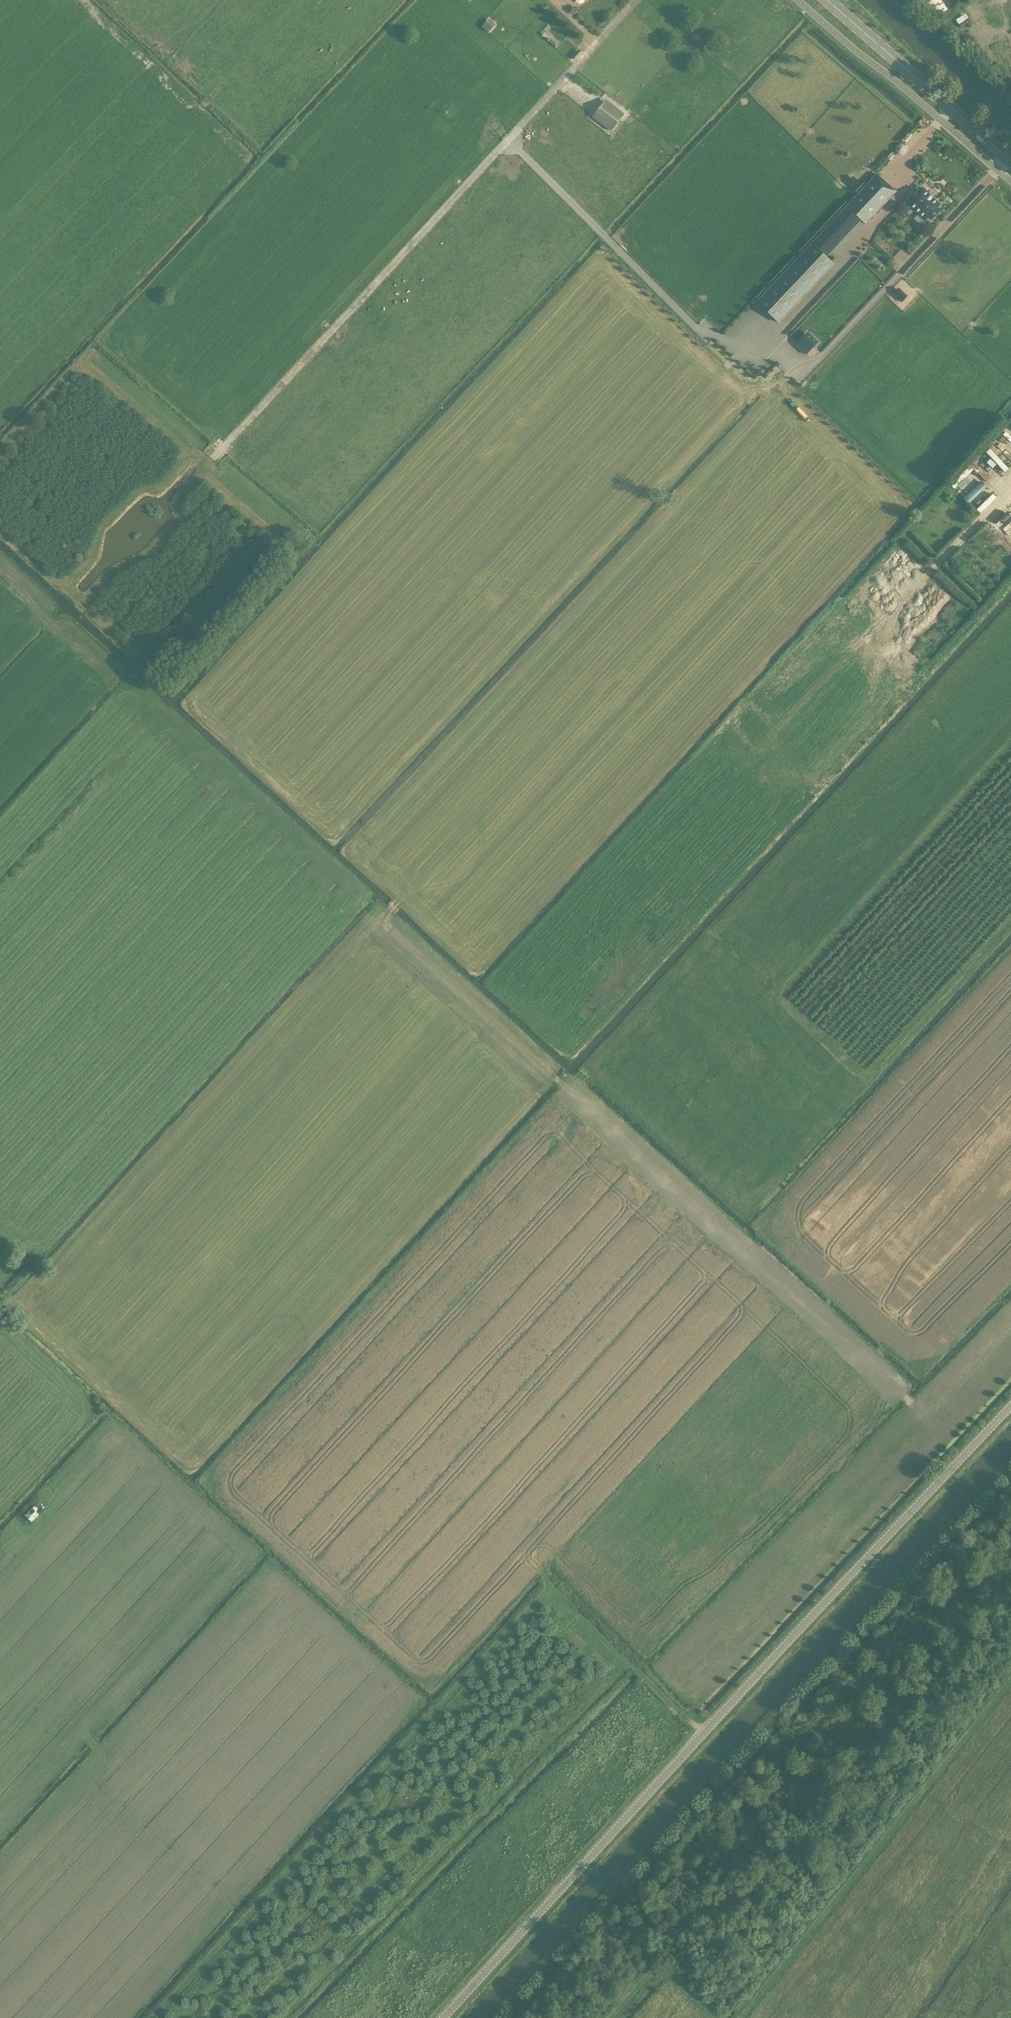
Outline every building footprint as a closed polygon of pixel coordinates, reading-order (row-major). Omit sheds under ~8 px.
[(935,19),(947,10),(941,0),(922,0),(935,19)] [(489,19),(482,25),(487,32),(494,26),(489,19)] [(579,49),(572,57),(577,61),(583,53),(579,49)] [(606,99),(592,117),(611,132),(625,114),(606,99)] [(876,175),(757,302),(779,322),(834,264),(826,257),(861,219),(866,223),(895,192),(876,175)] [(911,200),(906,204),(925,222),(929,218),(931,219),(937,213),(934,210),(940,204),(923,188),(917,194),(914,191),(908,198),(911,200)] [(901,302),(905,297),(896,288),(892,293),(901,302)] [(798,347),(795,350),(801,355),(804,352),(806,355),(819,342),(808,332),(795,345),(798,347)] [(994,458),(1005,470),(1010,464),(1010,440),(1004,432),(989,447),(997,455),(994,458)] [(949,484),(958,493),(969,482),(965,477),(973,469),(969,465),(949,484)] [(973,471),(966,476),(970,481),(977,476),(973,471)] [(978,511),(995,493),(980,479),(963,498),(978,511)] [(1002,504),(1006,508),(1010,502),(1010,497),(1010,496),(1002,504)] [(994,523),(1001,530),(1010,521),(1010,520),(1005,513),(994,523)]
